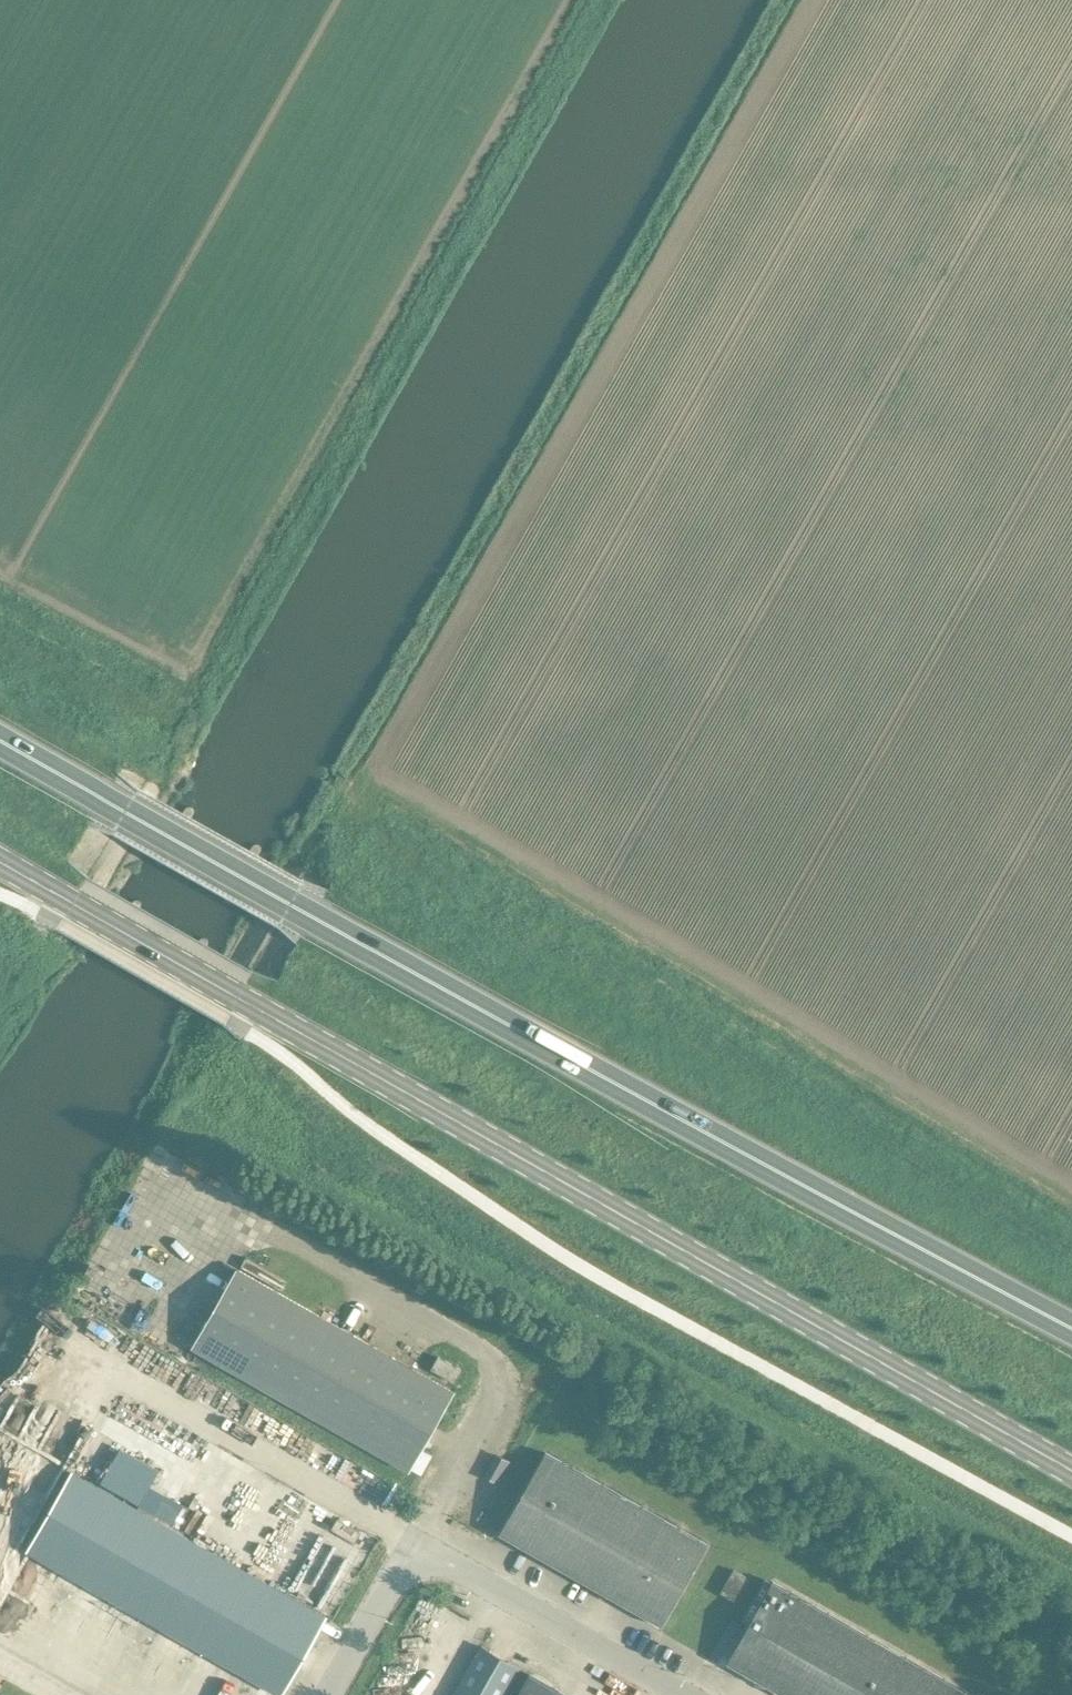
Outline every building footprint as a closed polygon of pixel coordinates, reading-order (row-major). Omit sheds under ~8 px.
[(452,1392),(350,1334),(238,1270),(193,1349),(407,1470),(452,1392)] [(11,1467),(24,1442),(0,1428),(0,1461),(11,1467)] [(627,1607),(643,1616),(660,1626),(706,1544),(544,1452),(498,1534),(627,1607)] [(27,1551),(279,1694),(307,1646),(324,1616),(72,1473),(27,1551)] [(282,1510),(290,1487),(281,1484),(273,1507),(282,1510)] [(745,1577),(732,1570),(719,1593),(732,1600),(745,1577)] [(725,1663),(782,1694),(972,1694),(771,1581),(725,1663)] [(518,1668),(480,1646),(452,1694),(503,1694),(518,1668)] [(529,1674),(517,1694),(566,1694),(529,1674)]
